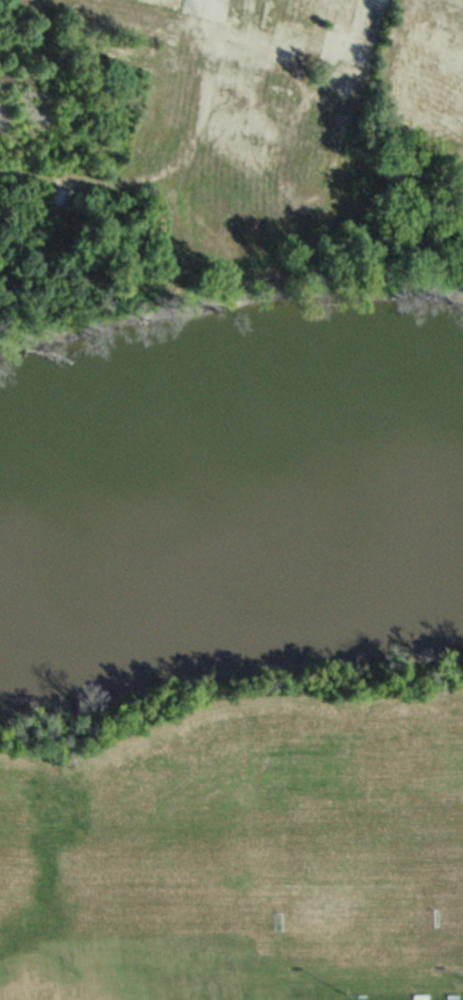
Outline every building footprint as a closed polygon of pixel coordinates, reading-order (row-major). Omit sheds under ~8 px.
[(332,20),(336,0),(294,0),(292,12),(332,20)] [(418,22),(395,114),(462,130),(462,33),(418,22)]
